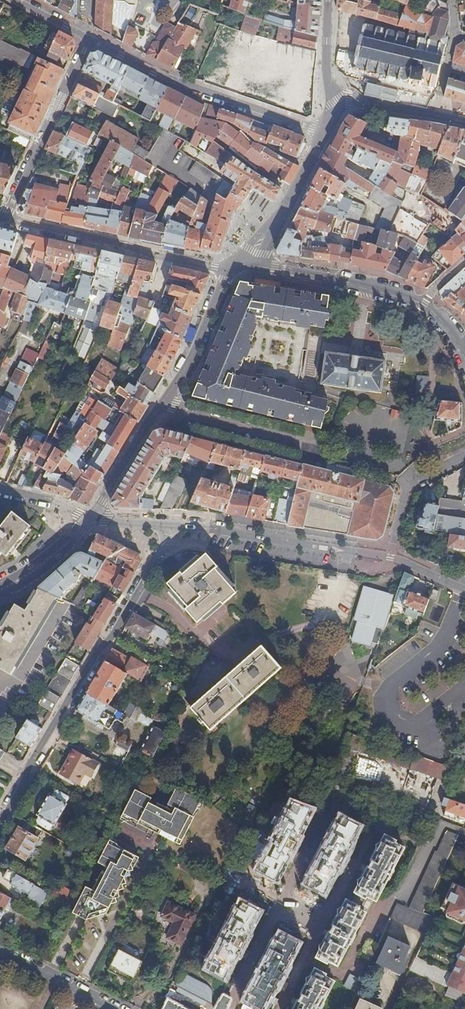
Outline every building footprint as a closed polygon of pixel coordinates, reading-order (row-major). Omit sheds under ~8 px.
[(70,0),(63,0),(58,8),(62,10),(77,17),(77,5),(69,1),(70,0)] [(112,28),(114,0),(98,0),(96,28),(111,36),(112,28)] [(112,28),(127,31),(129,26),(136,2),(137,0),(114,0),(112,28)] [(245,13),(249,0),(233,0),(230,8),(245,13)] [(340,10),(356,13),(359,0),(338,0),(338,1),(337,9),(340,10)] [(371,1),(368,0),(359,0),(356,13),(376,19),(380,8),(380,6),(381,4),(378,3),(377,6),(370,4),(371,1)] [(426,14),(433,1),(445,6),(446,3),(445,3),(440,0),(430,0),(422,13),(426,14)] [(8,9),(11,11),(13,7),(5,3),(2,8),(0,13),(0,26),(8,9)] [(285,21),(266,14),(264,21),(275,24),(286,28),(318,36),(320,23),(321,13),(321,7),(299,4),(297,22),(285,21)] [(404,33),(397,31),(389,29),(387,29),(378,27),(376,26),(376,27),(364,24),(364,26),(364,27),(361,36),(356,56),(357,56),(354,66),(353,69),(356,69),(357,67),(366,69),(365,72),(367,72),(368,70),(376,72),(376,74),(378,75),(379,73),(387,75),(386,77),(389,78),(389,75),(397,77),(397,80),(399,80),(399,78),(409,80),(408,83),(411,84),(412,80),(414,81),(413,83),(414,84),(416,84),(417,83),(418,81),(420,82),(419,85),(421,86),(422,83),(429,85),(428,87),(430,88),(431,85),(434,87),(436,87),(437,86),(437,85),(446,44),(448,37),(445,36),(449,20),(449,11),(437,8),(433,14),(432,16),(426,14),(422,13),(421,15),(407,5),(403,15),(399,25),(398,26),(406,28),(404,33)] [(245,13),(230,8),(225,25),(249,34),(254,17),(245,13)] [(399,25),(403,15),(380,8),(376,19),(399,25)] [(169,40),(177,27),(168,22),(157,41),(158,41),(155,42),(148,55),(157,60),(169,40)] [(169,40),(184,48),(186,48),(196,30),(179,24),(177,27),(169,40)] [(275,24),(272,41),(278,43),(295,46),(317,51),(318,41),(318,36),(286,28),(275,24)] [(129,26),(127,31),(124,42),(132,47),(138,34),(137,31),(129,26)] [(50,52),(70,61),(77,46),(74,39),(60,31),(50,52)] [(36,56),(40,48),(26,41),(23,40),(15,36),(11,44),(25,51),(36,56)] [(36,56),(25,51),(11,44),(0,39),(0,53),(30,68),(36,56)] [(174,69),(184,48),(169,40),(157,60),(170,66),(174,69)] [(463,54),(464,49),(464,42),(463,42),(457,46),(453,62),(464,67),(464,55),(463,54)] [(111,90),(110,89),(106,98),(114,102),(131,68),(112,59),(99,52),(93,54),(85,70),(112,84),(113,85),(111,90)] [(62,77),(65,70),(40,58),(29,79),(32,80),(27,91),(9,130),(12,131),(31,141),(48,107),(55,91),(52,90),(59,76),(62,77)] [(120,105),(151,122),(158,110),(168,88),(158,83),(145,76),(131,68),(114,102),(120,105)] [(103,88),(81,78),(80,81),(78,84),(100,95),(103,88)] [(449,78),(445,96),(457,100),(464,103),(464,83),(449,78)] [(106,98),(100,95),(78,84),(73,94),(72,97),(80,101),(79,104),(79,107),(82,108),(85,107),(86,104),(113,117),(120,105),(114,102),(106,98)] [(168,88),(158,110),(166,114),(176,119),(187,97),(172,90),(168,88)] [(176,119),(196,130),(201,117),(205,107),(190,99),(187,97),(176,119)] [(207,115),(234,124),(237,114),(227,110),(222,109),(210,105),(207,115)] [(166,114),(160,126),(164,129),(170,132),(176,119),(166,114)] [(271,133),(257,128),(252,126),(254,120),(246,117),(237,114),(234,124),(245,132),(256,141),(264,144),(266,144),(267,142),(277,146),(278,145),(281,147),(279,151),(296,158),(304,139),(305,137),(290,132),(285,130),(274,125),(273,126),(274,127),(271,133)] [(360,138),(367,124),(350,116),(344,125),(339,134),(363,151),(377,156),(378,159),(381,160),(391,164),(392,162),(396,153),(360,138)] [(190,143),(207,153),(214,143),(213,142),(218,136),(225,123),(205,119),(201,117),(196,130),(190,143)] [(390,118),(389,126),(386,131),(396,136),(402,137),(399,153),(396,153),(392,162),(403,166),(401,171),(412,175),(414,168),(415,168),(416,165),(420,152),(411,149),(414,139),(407,137),(410,121),(408,120),(402,120),(390,118)] [(107,120),(100,134),(112,141),(121,146),(136,155),(145,161),(151,152),(137,144),(139,139),(107,120)] [(411,149),(420,152),(420,145),(440,151),(450,128),(438,125),(429,124),(410,121),(407,137),(414,139),(411,149)] [(259,122),(257,128),(271,133),(274,127),(273,126),(259,122)] [(231,146),(240,133),(227,124),(225,123),(218,136),(231,146)] [(55,131),(68,137),(71,131),(59,124),(55,131)] [(70,138),(86,146),(93,132),(77,125),(70,138)] [(438,156),(453,162),(455,157),(464,136),(464,131),(457,129),(450,128),(440,151),(438,156)] [(153,166),(157,168),(176,135),(170,132),(164,129),(156,143),(151,152),(145,161),(153,166)] [(31,141),(12,131),(9,137),(28,147),(31,141)] [(47,149),(65,157),(82,166),(91,148),(86,146),(70,138),(68,137),(55,131),(49,145),(47,149)] [(251,146),(252,146),(250,144),(240,133),(231,146),(235,149),(257,166),(261,154),(251,146)] [(362,165),(375,171),(381,160),(378,159),(377,156),(363,151),(339,134),(334,142),(332,146),(331,145),(329,150),(328,153),(345,165),(346,162),(348,159),(360,166),(362,166),(362,165)] [(464,161),(464,136),(455,157),(464,161)] [(296,158),(298,159),(300,155),(307,142),(304,139),(296,158)] [(112,141),(89,184),(92,186),(94,182),(101,185),(107,174),(115,159),(121,146),(112,141)] [(207,153),(227,164),(229,165),(234,158),(228,154),(214,143),(207,153)] [(254,143),(253,144),(252,146),(251,146),(261,154),(257,166),(265,171),(276,177),(285,182),(290,185),(298,170),(300,166),(295,164),(288,160),(267,148),(254,143)] [(100,196),(114,202),(116,203),(122,189),(128,174),(136,155),(121,146),(115,159),(126,164),(117,179),(107,174),(101,185),(94,182),(92,186),(91,188),(88,196),(89,197),(86,227),(86,228),(103,231),(110,233),(117,234),(124,212),(112,210),(113,206),(101,203),(96,206),(100,196)] [(319,213),(333,217),(337,218),(359,225),(365,206),(344,198),(341,202),(339,202),(336,210),(326,207),(327,203),(330,201),(333,198),(337,200),(340,194),(342,195),(344,193),(342,191),(345,185),(351,189),(354,189),(356,184),(372,193),(370,198),(386,210),(379,227),(391,231),(396,219),(404,203),(391,195),(369,182),(369,181),(344,166),(345,165),(328,153),(322,165),(314,181),(312,185),(301,207),(310,210),(319,213)] [(153,166),(145,161),(136,155),(128,174),(133,176),(134,174),(137,175),(135,179),(145,184),(147,179),(153,166)] [(191,188),(191,189),(184,197),(198,206),(197,210),(191,225),(197,229),(196,231),(206,232),(202,250),(214,253),(216,254),(221,252),(232,222),(238,211),(245,200),(231,193),(235,187),(234,187),(211,171),(189,156),(183,164),(189,168),(185,173),(218,194),(208,226),(202,224),(209,201),(198,194),(191,188)] [(82,166),(65,157),(59,169),(78,175),(82,166)] [(455,157),(453,162),(464,168),(464,161),(455,157)] [(275,202),(281,189),(254,173),(234,158),(229,165),(227,164),(221,172),(229,178),(228,179),(236,184),(234,187),(235,187),(231,193),(245,200),(249,195),(254,188),(275,202)] [(432,216),(433,216),(444,211),(428,201),(421,196),(428,181),(424,180),(412,175),(401,171),(403,166),(392,162),(391,164),(381,160),(375,171),(371,177),(369,181),(369,182),(391,195),(393,191),(399,183),(404,186),(408,196),(415,205),(432,216)] [(6,193),(19,167),(16,166),(15,169),(0,165),(0,192),(6,193)] [(415,168),(414,168),(412,175),(424,180),(428,181),(429,179),(430,175),(432,171),(416,165),(415,168)] [(171,194),(180,181),(169,175),(155,199),(141,192),(133,208),(126,236),(131,237),(134,238),(139,239),(148,212),(157,215),(169,193),(171,194)] [(38,179),(33,177),(27,190),(19,206),(22,213),(27,214),(35,187),(36,188),(38,179)] [(429,189),(432,183),(428,181),(421,196),(428,201),(433,191),(429,189)] [(61,184),(60,190),(58,202),(68,204),(70,199),(72,189),(73,187),(61,184)] [(72,210),(67,209),(63,222),(70,224),(86,227),(89,197),(88,196),(91,188),(87,187),(79,185),(74,200),(85,204),(84,206),(80,205),(80,208),(72,207),(72,210)] [(58,202),(60,190),(51,187),(50,191),(36,188),(35,187),(27,214),(40,217),(46,218),(51,200),(58,202)] [(464,188),(448,213),(462,222),(464,219),(464,188)] [(125,190),(122,189),(116,203),(125,206),(124,210),(124,212),(117,234),(121,235),(126,236),(133,208),(128,207),(130,202),(125,201),(127,195),(124,193),(125,190)] [(184,197),(179,206),(176,209),(176,210),(173,216),(175,218),(180,210),(190,216),(186,226),(170,221),(170,222),(165,233),(162,244),(174,246),(178,247),(185,248),(190,228),(191,225),(197,210),(198,206),(184,197)] [(85,204),(74,200),(70,199),(68,204),(69,204),(67,209),(72,210),(72,207),(80,208),(80,205),(84,206),(85,204)] [(68,204),(58,202),(51,200),(46,218),(63,222),(67,209),(69,204),(68,204)] [(176,209),(173,207),(171,206),(169,207),(161,223),(155,221),(157,215),(148,212),(139,239),(151,242),(156,243),(162,244),(165,233),(170,222),(170,221),(173,216),(176,210),(176,209)] [(306,235),(307,229),(304,228),(305,225),(304,225),(310,210),(301,207),(296,217),(290,229),(289,228),(286,235),(277,251),(281,255),(294,257),(300,257),(302,248),(308,248),(309,243),(313,243),(313,238),(312,237),(306,235)] [(304,228),(307,229),(307,228),(314,229),(315,228),(319,213),(310,210),(304,225),(305,225),(304,228)] [(433,216),(455,231),(462,222),(448,213),(445,211),(444,211),(433,216)] [(319,213),(315,228),(316,228),(320,229),(328,234),(333,217),(319,213)] [(333,233),(355,239),(359,225),(337,218),(333,233)] [(423,236),(424,233),(396,219),(391,231),(390,233),(399,235),(406,237),(418,244),(423,236)] [(452,240),(464,255),(464,254),(464,219),(462,222),(455,231),(458,234),(452,240)] [(201,251),(202,250),(206,232),(196,231),(197,229),(191,225),(190,228),(185,248),(192,249),(201,251)] [(364,243),(366,244),(367,241),(365,240),(368,232),(374,233),(375,230),(369,228),(359,225),(355,239),(354,240),(364,243)] [(12,252),(18,233),(4,229),(0,228),(0,249),(12,252)] [(394,253),(396,246),(399,235),(390,233),(382,231),(378,248),(385,250),(394,253)] [(29,235),(25,244),(35,247),(31,260),(33,263),(35,264),(30,277),(31,278),(30,279),(38,284),(42,278),(44,269),(50,240),(45,239),(29,235)] [(396,246),(400,248),(406,237),(399,235),(396,246)] [(323,236),(320,237),(313,238),(313,243),(315,259),(323,260),(330,261),(329,249),(325,241),(323,236)] [(429,240),(423,236),(418,244),(425,248),(429,240)] [(406,237),(400,248),(412,254),(408,262),(404,260),(403,263),(394,258),(387,272),(396,276),(406,280),(416,263),(418,259),(420,257),(413,253),(418,244),(406,237)] [(59,264),(58,273),(65,276),(69,263),(75,246),(62,243),(50,240),(44,269),(48,270),(50,262),(59,264)] [(439,251),(444,256),(452,266),(464,255),(452,240),(451,241),(439,251)] [(335,243),(325,241),(329,249),(330,261),(341,263),(350,264),(352,255),(342,253),(343,248),(341,246),(335,245),(335,243)] [(302,248),(300,257),(315,259),(313,243),(309,243),(308,248),(302,248)] [(376,255),(378,248),(366,244),(364,243),(361,251),(359,250),(358,253),(353,252),(352,255),(350,264),(359,266),(387,272),(394,258),(396,253),(394,253),(385,250),(383,257),(376,255)] [(413,253),(420,257),(425,248),(418,244),(413,253)] [(65,284),(63,283),(62,286),(60,293),(70,297),(65,314),(84,320),(88,310),(88,302),(97,271),(102,252),(88,248),(75,246),(69,263),(75,265),(74,269),(80,271),(74,292),(64,288),(65,284)] [(439,263),(444,256),(439,251),(432,257),(439,263)] [(88,310),(84,320),(83,324),(88,326),(90,323),(92,324),(97,312),(99,312),(106,293),(109,294),(114,278),(116,279),(124,256),(114,254),(102,252),(97,271),(88,302),(88,310)] [(10,257),(0,254),(0,287),(4,288),(12,269),(7,266),(11,257),(10,257)] [(115,284),(130,290),(139,260),(132,258),(124,256),(116,279),(115,284)] [(128,295),(139,298),(145,300),(156,264),(148,262),(139,260),(130,290),(128,295)] [(434,268),(424,262),(422,266),(416,263),(406,280),(419,286),(424,288),(434,268)] [(170,276),(168,282),(177,285),(179,284),(180,281),(181,281),(181,284),(187,285),(186,290),(201,296),(210,276),(193,272),(181,269),(172,267),(170,276)] [(4,288),(13,291),(17,293),(10,310),(24,315),(28,302),(29,298),(24,296),(30,279),(31,278),(30,277),(14,269),(13,270),(12,269),(4,288)] [(28,302),(32,303),(65,314),(70,297),(60,293),(62,286),(50,283),(53,272),(48,270),(44,269),(42,278),(38,284),(30,279),(24,296),(29,298),(28,302)] [(464,305),(464,272),(464,270),(440,292),(442,298),(444,300),(452,293),(464,305)] [(259,321),(260,318),(255,317),(252,316),(249,306),(253,285),(246,284),(240,283),(192,397),(197,398),(201,399),(226,405),(234,376),(237,370),(238,370),(240,367),(245,355),(248,356),(251,349),(248,348),(255,331),(259,321)] [(269,320),(324,329),(330,296),(291,291),(285,290),(253,285),(249,306),(252,316),(255,317),(260,318),(263,319),(264,316),(269,317),(269,320)] [(201,296),(186,290),(173,287),(170,295),(175,296),(173,299),(163,295),(161,300),(161,305),(168,307),(173,310),(192,317),(197,306),(201,296)] [(0,310),(4,313),(5,312),(13,291),(4,288),(2,294),(3,295),(0,302),(0,311),(0,310)] [(464,309),(464,305),(452,293),(444,300),(453,306),(462,313),(464,309)] [(132,320),(134,315),(136,310),(137,308),(139,298),(128,295),(125,306),(113,302),(109,301),(101,325),(101,326),(114,330),(119,315),(132,320)] [(137,308),(136,310),(134,315),(147,320),(153,307),(155,303),(145,300),(139,298),(137,308)] [(21,328),(19,332),(26,335),(32,313),(30,312),(32,303),(28,302),(24,315),(21,328)] [(159,310),(161,311),(171,315),(170,317),(160,313),(159,316),(161,318),(162,318),(161,321),(167,323),(164,331),(183,340),(187,329),(192,317),(173,310),(168,307),(161,305),(160,304),(159,310)] [(159,310),(153,307),(147,320),(146,322),(158,327),(161,321),(162,318),(161,318),(159,316),(160,313),(161,311),(159,310)] [(83,324),(84,320),(65,314),(63,319),(82,325),(83,324)] [(112,342),(109,346),(121,351),(123,347),(123,346),(126,339),(126,338),(133,320),(132,320),(119,315),(114,330),(110,341),(112,342)] [(158,328),(164,331),(167,323),(161,321),(158,327),(158,328)] [(60,326),(54,323),(46,340),(52,343),(60,326)] [(71,368),(80,373),(101,326),(101,325),(95,323),(83,351),(80,350),(71,368)] [(164,331),(158,328),(151,346),(157,351),(173,362),(179,350),(183,340),(164,331)] [(47,359),(55,344),(52,343),(46,340),(40,351),(39,353),(38,355),(47,359)] [(27,347),(17,368),(29,374),(36,360),(38,355),(39,353),(40,351),(28,345),(27,347)] [(157,351),(147,367),(164,378),(169,369),(174,362),(173,362),(157,351)] [(322,381),(321,384),(366,391),(381,393),(381,388),(385,361),(326,352),(325,356),(322,381)] [(119,370),(124,373),(134,359),(129,356),(119,369),(119,370)] [(119,369),(102,359),(96,371),(111,381),(119,370),(119,369)] [(146,370),(138,383),(139,383),(154,394),(159,386),(164,378),(147,367),(144,365),(142,368),(146,370)] [(29,374),(17,368),(0,403),(0,434),(29,374)] [(117,385),(125,374),(124,373),(119,370),(111,381),(111,382),(117,385)] [(88,385),(91,386),(102,393),(105,393),(111,382),(111,381),(96,371),(88,385)] [(428,394),(429,376),(417,375),(417,393),(428,394)] [(229,406),(233,407),(241,378),(237,377),(234,376),(226,405),(228,406),(229,406)] [(241,376),(241,378),(233,407),(241,409),(270,416),(286,420),(290,421),(321,429),(329,401),(314,397),(312,397),(312,399),(301,396),(302,394),(295,392),(296,389),(273,384),(274,381),(267,379),(266,379),(265,382),(241,376)] [(136,388),(134,387),(129,384),(125,390),(148,405),(151,400),(154,394),(139,383),(136,388)] [(101,397),(98,401),(112,409),(114,407),(137,422),(139,423),(144,414),(149,406),(148,405),(125,390),(120,387),(117,393),(127,399),(122,408),(115,403),(103,397),(101,397)] [(68,427),(79,434),(93,412),(98,403),(98,402),(90,398),(87,403),(83,401),(72,419),(68,427)] [(100,438),(101,439),(119,452),(128,437),(137,422),(114,407),(112,409),(98,401),(98,402),(98,403),(93,412),(109,423),(113,425),(115,422),(120,425),(112,438),(103,432),(102,434),(100,438)] [(440,401),(434,420),(462,423),(462,403),(440,401)] [(89,464),(88,466),(105,475),(114,460),(119,452),(101,439),(99,442),(103,445),(101,448),(103,450),(102,452),(90,443),(98,432),(102,434),(103,432),(109,423),(93,412),(79,434),(76,439),(65,455),(64,457),(74,465),(74,466),(85,450),(91,454),(86,463),(89,464)] [(49,445),(45,443),(44,444),(43,445),(35,463),(34,463),(27,478),(23,486),(27,487),(33,489),(41,474),(44,469),(55,449),(59,443),(65,433),(68,427),(61,423),(49,445)] [(435,436),(445,435),(444,423),(434,424),(435,436)] [(76,439),(79,434),(68,427),(65,433),(76,439)] [(171,456),(183,459),(186,453),(193,437),(161,429),(153,432),(150,437),(139,455),(128,472),(116,493),(111,501),(115,507),(152,509),(154,500),(141,498),(165,458),(171,456)] [(10,439),(0,434),(0,461),(10,439)] [(208,462),(217,444),(204,440),(193,437),(186,453),(208,462)] [(43,445),(28,438),(20,455),(35,463),(43,445)] [(217,444),(208,462),(206,468),(213,469),(214,463),(240,470),(246,451),(235,448),(217,444)] [(57,482),(59,478),(61,476),(54,473),(64,457),(65,455),(55,449),(44,469),(47,470),(44,476),(41,474),(33,489),(32,489),(37,490),(42,491),(49,479),(57,482)] [(246,451),(240,470),(238,476),(237,479),(244,481),(249,467),(252,467),(250,473),(260,475),(261,471),(266,456),(256,454),(246,451)] [(290,483),(298,485),(303,465),(281,460),(266,456),(261,471),(270,473),(269,476),(271,478),(275,479),(276,478),(277,475),(291,479),(290,483)] [(64,471),(68,474),(74,465),(64,457),(54,473),(61,476),(64,471)] [(75,488),(67,483),(67,486),(61,496),(68,498),(76,501),(87,507),(100,486),(99,486),(83,478),(80,471),(78,469),(74,466),(74,465),(68,474),(68,475),(78,483),(75,488)] [(298,485),(296,494),(288,525),(296,526),(316,530),(331,473),(323,470),(321,470),(303,465),(298,485)] [(88,466),(86,467),(85,468),(87,469),(85,473),(81,470),(80,471),(83,478),(99,486),(105,475),(88,466)] [(17,474),(12,471),(6,483),(12,484),(17,474)] [(382,536),(393,494),(389,487),(331,473),(316,530),(377,540),(382,536)] [(186,480),(175,475),(172,482),(170,487),(163,502),(159,509),(170,510),(177,496),(179,496),(186,480)] [(23,486),(27,478),(22,476),(17,485),(23,487),(23,486)] [(67,486),(67,483),(59,478),(57,482),(49,479),(42,491),(61,496),(67,486)] [(234,488),(201,478),(191,502),(226,513),(232,494),(234,488)] [(163,502),(170,487),(172,482),(166,480),(164,484),(157,499),(163,502)] [(281,498),(284,487),(276,485),(273,497),(280,499),(274,522),(288,525),(296,494),(290,492),(287,500),(281,498)] [(226,513),(226,514),(235,515),(246,517),(252,497),(232,494),(226,513)] [(269,499),(253,496),(252,497),(246,517),(264,520),(269,499)] [(416,527),(434,531),(437,514),(439,505),(429,503),(425,506),(422,517),(418,516),(416,527)] [(462,516),(462,509),(446,508),(445,515),(462,516)] [(2,552),(7,556),(31,526),(13,512),(0,528),(0,555),(2,552)] [(437,514),(434,531),(433,532),(451,534),(451,535),(464,537),(464,518),(437,514)] [(97,552),(108,558),(126,548),(113,542),(97,535),(86,556),(83,554),(80,553),(79,553),(78,554),(76,555),(73,557),(52,577),(39,589),(58,598),(62,600),(64,593),(79,580),(81,574),(92,580),(91,581),(93,582),(96,578),(103,564),(93,559),(97,552)] [(449,547),(464,549),(464,537),(451,535),(449,547)] [(126,548),(108,558),(107,558),(103,564),(96,578),(112,586),(119,575),(123,577),(127,569),(134,573),(141,562),(139,554),(133,552),(126,548)] [(204,551),(165,585),(199,624),(238,591),(204,552),(204,551)] [(445,568),(448,552),(439,551),(437,565),(445,568)] [(117,594),(116,597),(119,599),(134,573),(127,569),(123,577),(119,575),(112,586),(110,590),(114,593),(117,594)] [(409,587),(411,583),(413,576),(405,573),(394,603),(407,609),(418,613),(423,615),(429,597),(411,591),(405,589),(409,587)] [(394,595),(365,587),(355,620),(359,621),(353,640),(372,646),(373,642),(379,644),(383,628),(384,628),(394,595)] [(78,607),(88,591),(81,588),(72,604),(77,607),(78,607)] [(39,589),(26,610),(15,604),(0,629),(0,667),(12,675),(58,598),(39,589)] [(115,605),(105,599),(94,617),(97,619),(105,623),(115,605)] [(416,619),(418,613),(407,609),(405,615),(416,619)] [(165,639),(169,632),(134,613),(125,628),(147,640),(151,633),(165,639)] [(91,627),(87,625),(76,643),(89,650),(94,641),(105,623),(97,619),(91,627)] [(262,647),(237,669),(192,708),(201,718),(199,720),(202,724),(204,722),(212,730),(282,669),(262,647)] [(122,654),(112,649),(105,661),(124,672),(131,660),(130,659),(129,656),(124,653),(122,654)] [(131,660),(124,672),(127,673),(138,680),(140,681),(147,669),(145,668),(146,666),(132,658),(131,660)] [(79,667),(66,659),(58,672),(71,680),(79,667)] [(119,687),(127,673),(124,672),(105,661),(98,672),(86,693),(108,706),(118,689),(120,691),(122,689),(119,687)] [(192,708),(237,669),(236,668),(234,666),(189,705),(191,707),(192,708)] [(60,699),(46,690),(38,703),(52,712),(60,699)] [(137,723),(138,721),(143,710),(130,703),(127,707),(123,714),(118,711),(108,706),(86,693),(76,710),(98,723),(110,729),(116,719),(123,722),(126,717),(137,723)] [(123,714),(127,707),(122,704),(118,711),(123,714)] [(37,712),(34,710),(17,738),(31,747),(42,730),(30,722),(37,712)] [(151,725),(153,721),(155,716),(143,710),(138,721),(148,726),(151,725)] [(155,716),(153,721),(159,724),(157,728),(153,726),(141,750),(153,756),(170,724),(155,716)] [(129,752),(133,745),(119,738),(116,745),(129,752)] [(362,752),(386,760),(390,747),(367,739),(362,752)] [(386,760),(398,765),(403,751),(390,747),(386,760)] [(69,761),(61,776),(78,785),(84,774),(91,778),(99,764),(73,750),(67,760),(69,761)] [(411,767),(439,777),(443,765),(429,760),(416,756),(403,751),(398,765),(405,767),(406,765),(411,767)] [(443,765),(439,777),(451,781),(455,769),(447,766),(443,765)] [(333,774),(348,779),(351,771),(349,770),(335,766),(333,774)] [(169,838),(192,795),(145,772),(124,813),(139,821),(139,823),(153,830),(154,829),(156,830),(155,831),(156,831),(156,830),(160,829),(163,822),(166,823),(163,830),(164,833),(163,835),(164,835),(164,834),(166,835),(166,836),(169,838)] [(333,774),(326,794),(341,799),(348,779),(333,774)] [(39,816),(37,820),(38,824),(48,830),(51,830),(54,825),(55,826),(68,804),(67,803),(69,798),(69,796),(58,790),(54,791),(52,794),(49,793),(37,815),(39,816)] [(194,816),(202,800),(192,795),(169,838),(177,842),(179,838),(183,840),(195,817),(194,816)] [(444,798),(442,804),(447,806),(444,815),(455,818),(456,814),(464,817),(464,805),(444,798)] [(277,880),(314,809),(292,802),(288,810),(284,812),(285,817),(265,855),(261,857),(261,861),(257,870),(277,880)] [(26,859),(42,831),(14,814),(9,823),(18,828),(7,848),(26,859)] [(362,826),(341,815),(336,824),(333,826),(333,830),(314,868),(310,870),(310,875),(305,884),(326,894),(347,855),(362,826)] [(381,833),(383,828),(367,823),(365,828),(381,833)] [(436,851),(410,907),(423,912),(458,834),(447,830),(438,851),(436,851)] [(422,841),(425,835),(417,832),(415,838),(422,841)] [(400,842),(385,835),(381,843),(377,845),(378,849),(363,878),(359,880),(359,884),(355,892),(366,898),(367,895),(377,900),(405,847),(399,844),(400,842)] [(125,851),(109,843),(99,862),(76,907),(73,912),(87,919),(90,913),(95,912),(93,905),(98,904),(100,910),(111,907),(112,903),(118,902),(117,897),(121,896),(119,890),(125,888),(124,884),(128,883),(126,877),(132,875),(131,871),(135,870),(133,864),(137,855),(126,849),(125,851)] [(191,866),(184,862),(180,869),(188,873),(191,866)] [(191,866),(188,873),(194,876),(197,869),(191,866)] [(35,884),(8,869),(4,878),(11,882),(10,883),(30,894),(27,899),(39,905),(44,896),(45,893),(43,892),(41,888),(38,886),(35,885),(35,884)] [(74,892),(58,883),(53,893),(68,902),(74,892)] [(459,886),(455,893),(458,894),(454,903),(451,902),(446,912),(464,921),(464,889),(459,886)] [(454,903),(458,894),(455,893),(451,891),(447,900),(451,902),(454,903)] [(6,908),(12,898),(0,892),(0,919),(6,908)] [(12,898),(6,908),(9,910),(13,903),(15,904),(17,902),(12,898)] [(339,965),(366,912),(361,909),(361,907),(359,906),(360,906),(347,899),(343,908),(339,910),(340,914),(325,942),(321,945),(321,948),(317,957),(328,963),(329,960),(339,965)] [(226,979),(262,910),(241,900),(237,909),(233,911),(233,915),(214,953),(210,955),(210,959),(206,968),(226,979)] [(76,907),(68,903),(64,909),(73,913),(73,912),(76,907)] [(168,903),(161,916),(165,918),(172,905),(168,903)] [(398,903),(391,917),(427,933),(434,917),(423,912),(410,907),(398,903)] [(195,914),(172,905),(165,918),(174,922),(168,937),(181,943),(195,914)] [(301,943),(281,932),(276,940),(272,943),(273,946),(253,985),(249,987),(250,991),(245,1000),(262,1008),(266,1008),(301,943)] [(411,946),(389,936),(377,962),(399,972),(411,946)] [(373,956),(378,945),(369,941),(364,952),(373,956)] [(453,973),(448,985),(449,986),(464,993),(464,946),(453,973)] [(142,961),(120,950),(109,970),(132,982),(142,961)] [(365,974),(372,958),(367,956),(366,958),(364,957),(359,971),(365,974)] [(416,956),(411,968),(448,985),(453,973),(416,956)] [(335,980),(326,975),(327,973),(316,968),(312,976),(308,978),(309,982),(294,1008),(320,1008),(335,980)] [(353,989),(359,978),(351,975),(345,986),(353,989)] [(208,989),(183,977),(180,983),(204,996),(208,989)] [(464,1005),(464,993),(449,986),(445,995),(464,1005)] [(357,992),(351,989),(342,1008),(349,1008),(357,992)] [(230,1004),(230,1003),(232,999),(232,997),(225,993),(224,994),(221,999),(220,999),(214,1008),(228,1008),(230,1004)] [(168,997),(162,1008),(190,1008),(168,997)] [(361,998),(356,1008),(382,1008),(361,998)]
